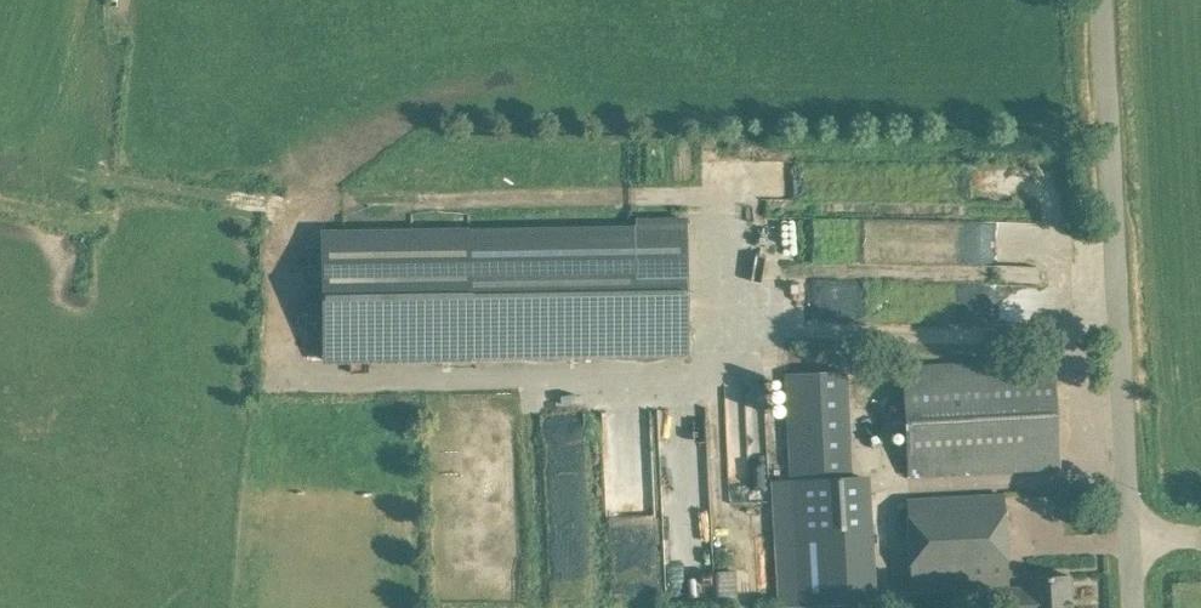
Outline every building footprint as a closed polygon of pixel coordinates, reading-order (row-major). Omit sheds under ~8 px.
[(466,232),(466,230),(321,233),(323,359),(689,352),(687,221),(635,222),(636,229),(466,232)] [(1053,358),(1028,360),(900,366),(906,476),(1058,468),(1053,358)] [(786,377),(787,395),(789,441),(791,483),(852,479),(846,373),(786,377)] [(857,481),(785,487),(793,597),(865,591),(857,481)] [(980,497),(905,500),(909,590),(997,586),(998,607),(1071,607),(1069,575),(1028,577),(1028,587),(1009,588),(1004,495),(980,497)] [(669,602),(733,602),(733,569),(711,569),(711,530),(669,530),(669,602)]
